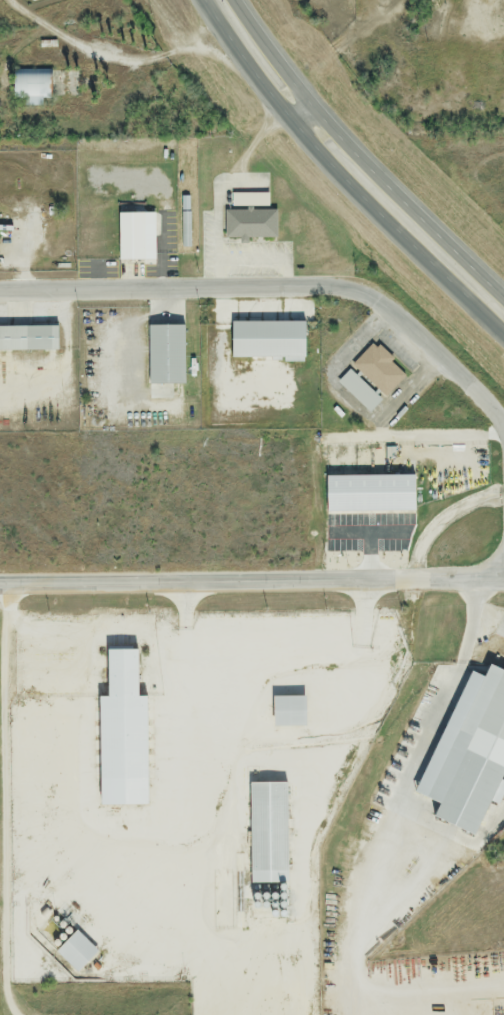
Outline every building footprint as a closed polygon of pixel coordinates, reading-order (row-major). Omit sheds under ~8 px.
[(24,107),(48,107),(48,71),(11,71),(11,98),(24,98),(24,107)] [(154,261),(154,213),(142,213),(142,208),(137,208),(137,213),(117,213),(117,261),(154,261)] [(224,211),(224,240),(276,240),(275,211),(224,211)] [(0,327),(0,353),(57,353),(57,327),(0,327)] [(147,327),(147,386),(182,386),(182,327),(147,327)] [(384,399),(406,376),(373,344),(351,368),(384,399)] [(368,414),(380,402),(349,370),(336,383),(368,414)]
